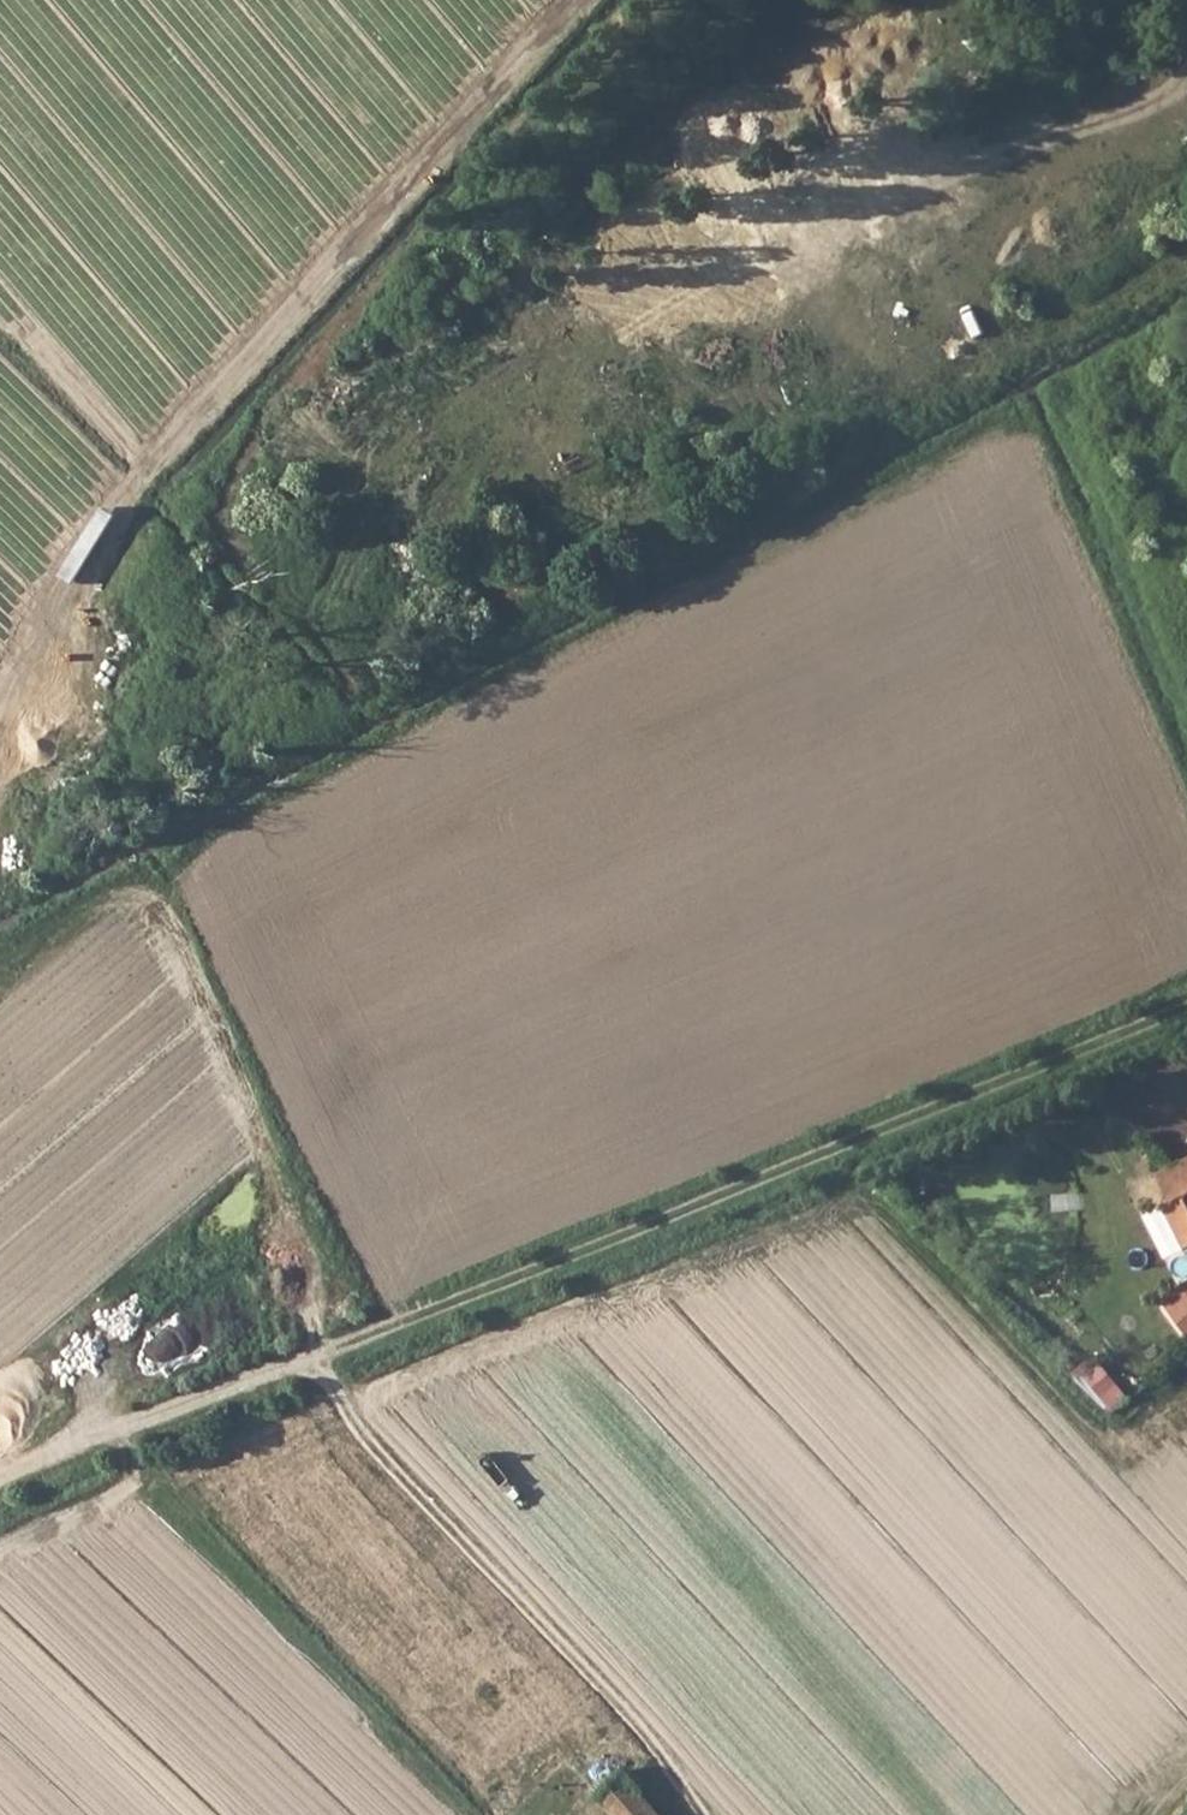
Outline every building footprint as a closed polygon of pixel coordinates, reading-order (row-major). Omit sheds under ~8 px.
[(1161,1165),(1174,1193),(1185,1187),(1186,1192),(1186,1153),(1161,1165)] [(1186,1221),(1186,1192),(1185,1187),(1174,1193),(1186,1221)] [(1186,1239),(1186,1221),(1174,1193),(1153,1202),(1173,1245),(1186,1239)] [(1155,1295),(1186,1340),(1186,1274),(1155,1295)] [(625,1771),(599,1795),(616,1814),(665,1814),(625,1771)]
